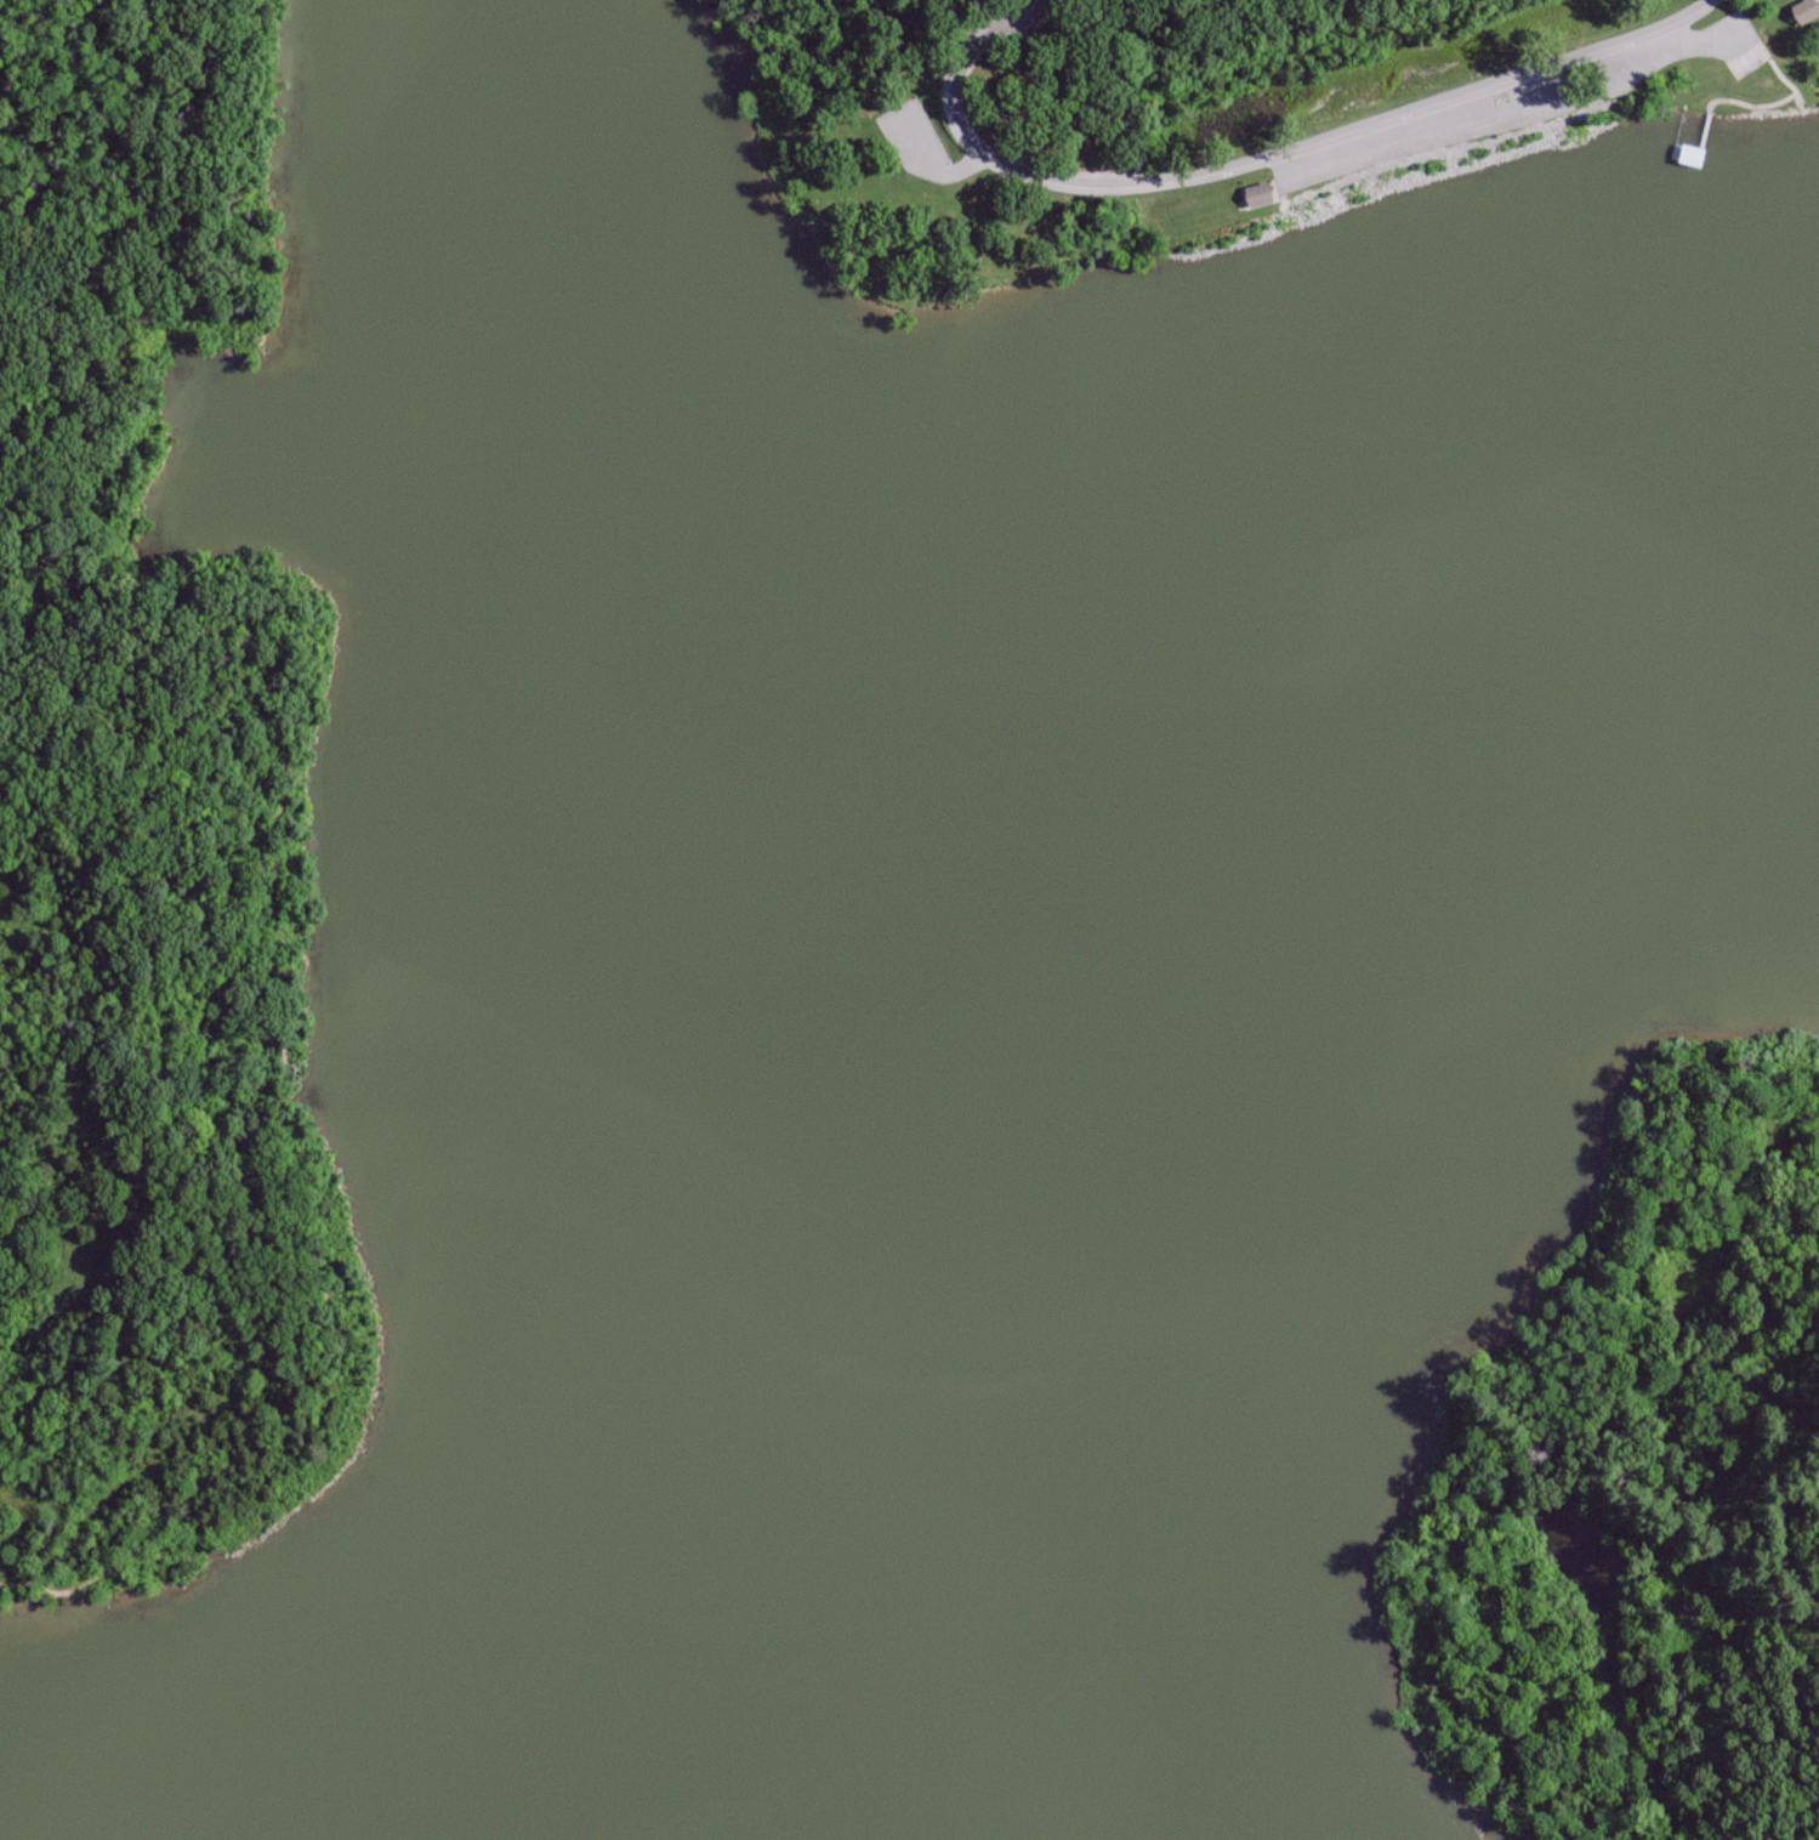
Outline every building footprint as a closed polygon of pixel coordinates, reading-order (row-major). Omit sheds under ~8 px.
[(1783,30),(1807,17),(1798,0),(1792,0),(1772,10),(1783,30)] [(1700,168),(1701,150),(1677,147),(1675,165),(1700,168)]
